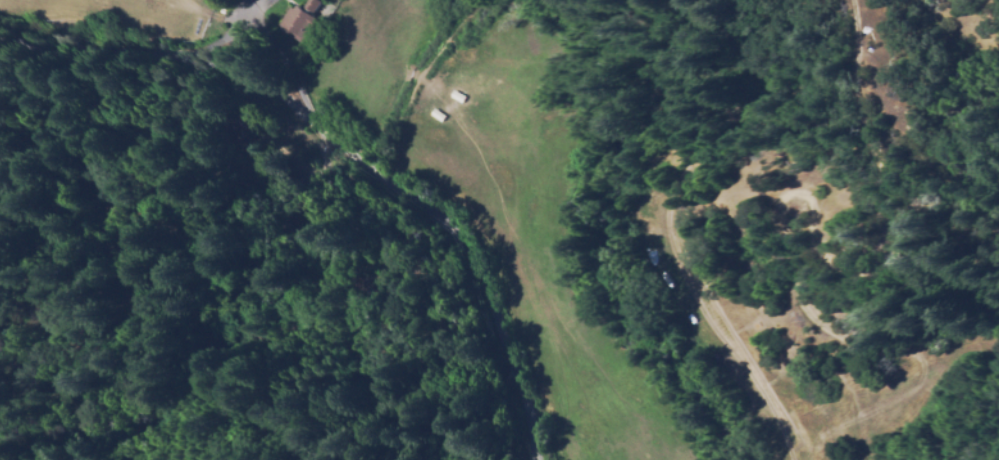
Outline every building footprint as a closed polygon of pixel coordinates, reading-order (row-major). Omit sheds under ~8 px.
[(304,9),(310,0),(321,0),(323,1),(313,16),(319,20),(314,27),(318,30),(306,48),(280,30),(282,27),(278,25),(291,6),(295,9),(298,4),(304,9)]
